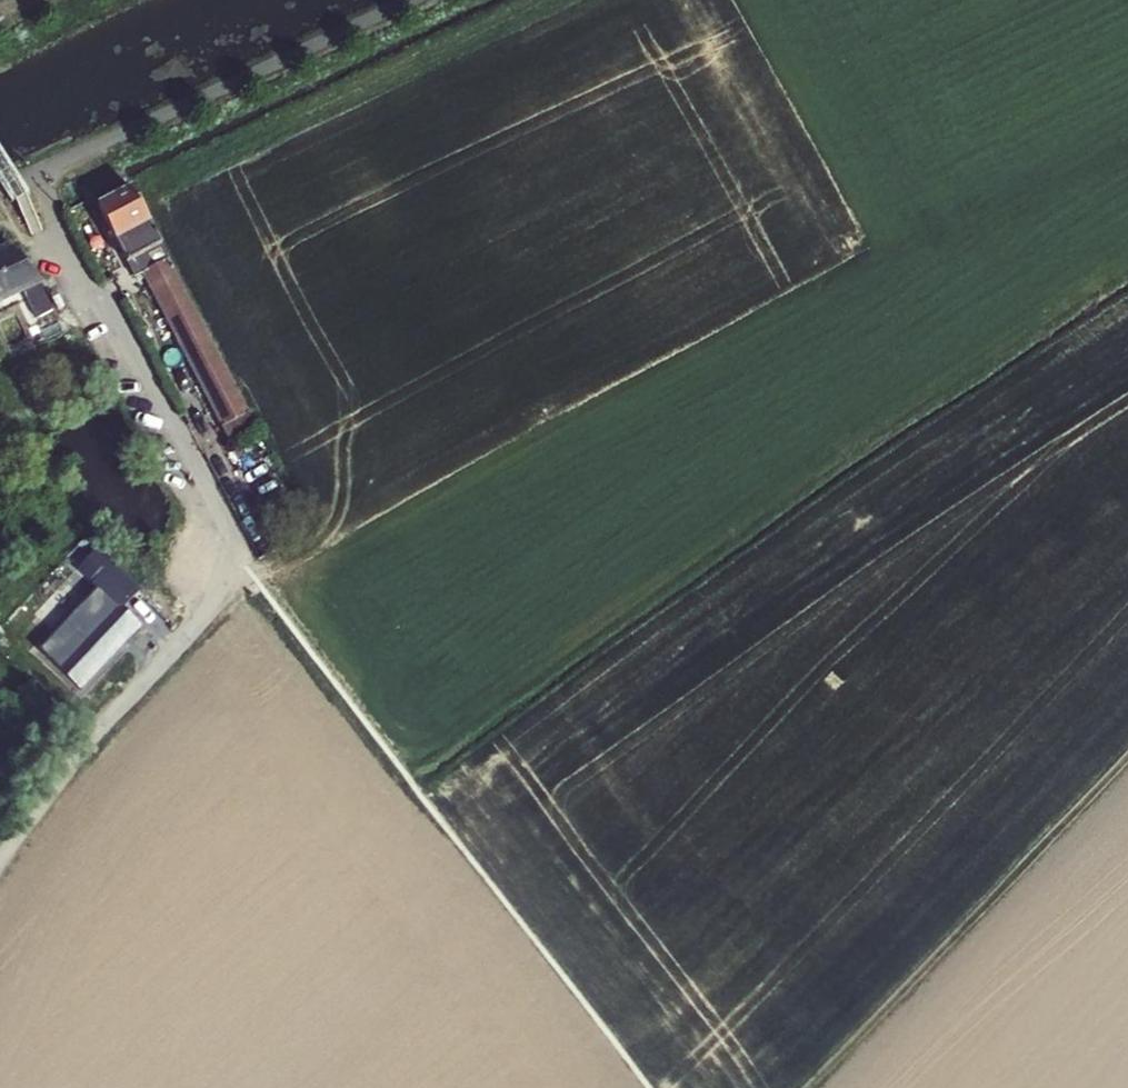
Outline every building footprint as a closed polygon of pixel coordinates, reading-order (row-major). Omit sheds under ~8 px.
[(132,193),(94,209),(125,282),(139,279),(221,432),(252,418),(132,193)] [(17,236),(0,245),(0,302),(41,282),(17,236)] [(64,582),(33,615),(52,633),(37,649),(81,691),(141,627),(137,624),(153,607),(128,584),(113,600),(97,586),(100,583),(95,578),(79,595),(64,582)]
